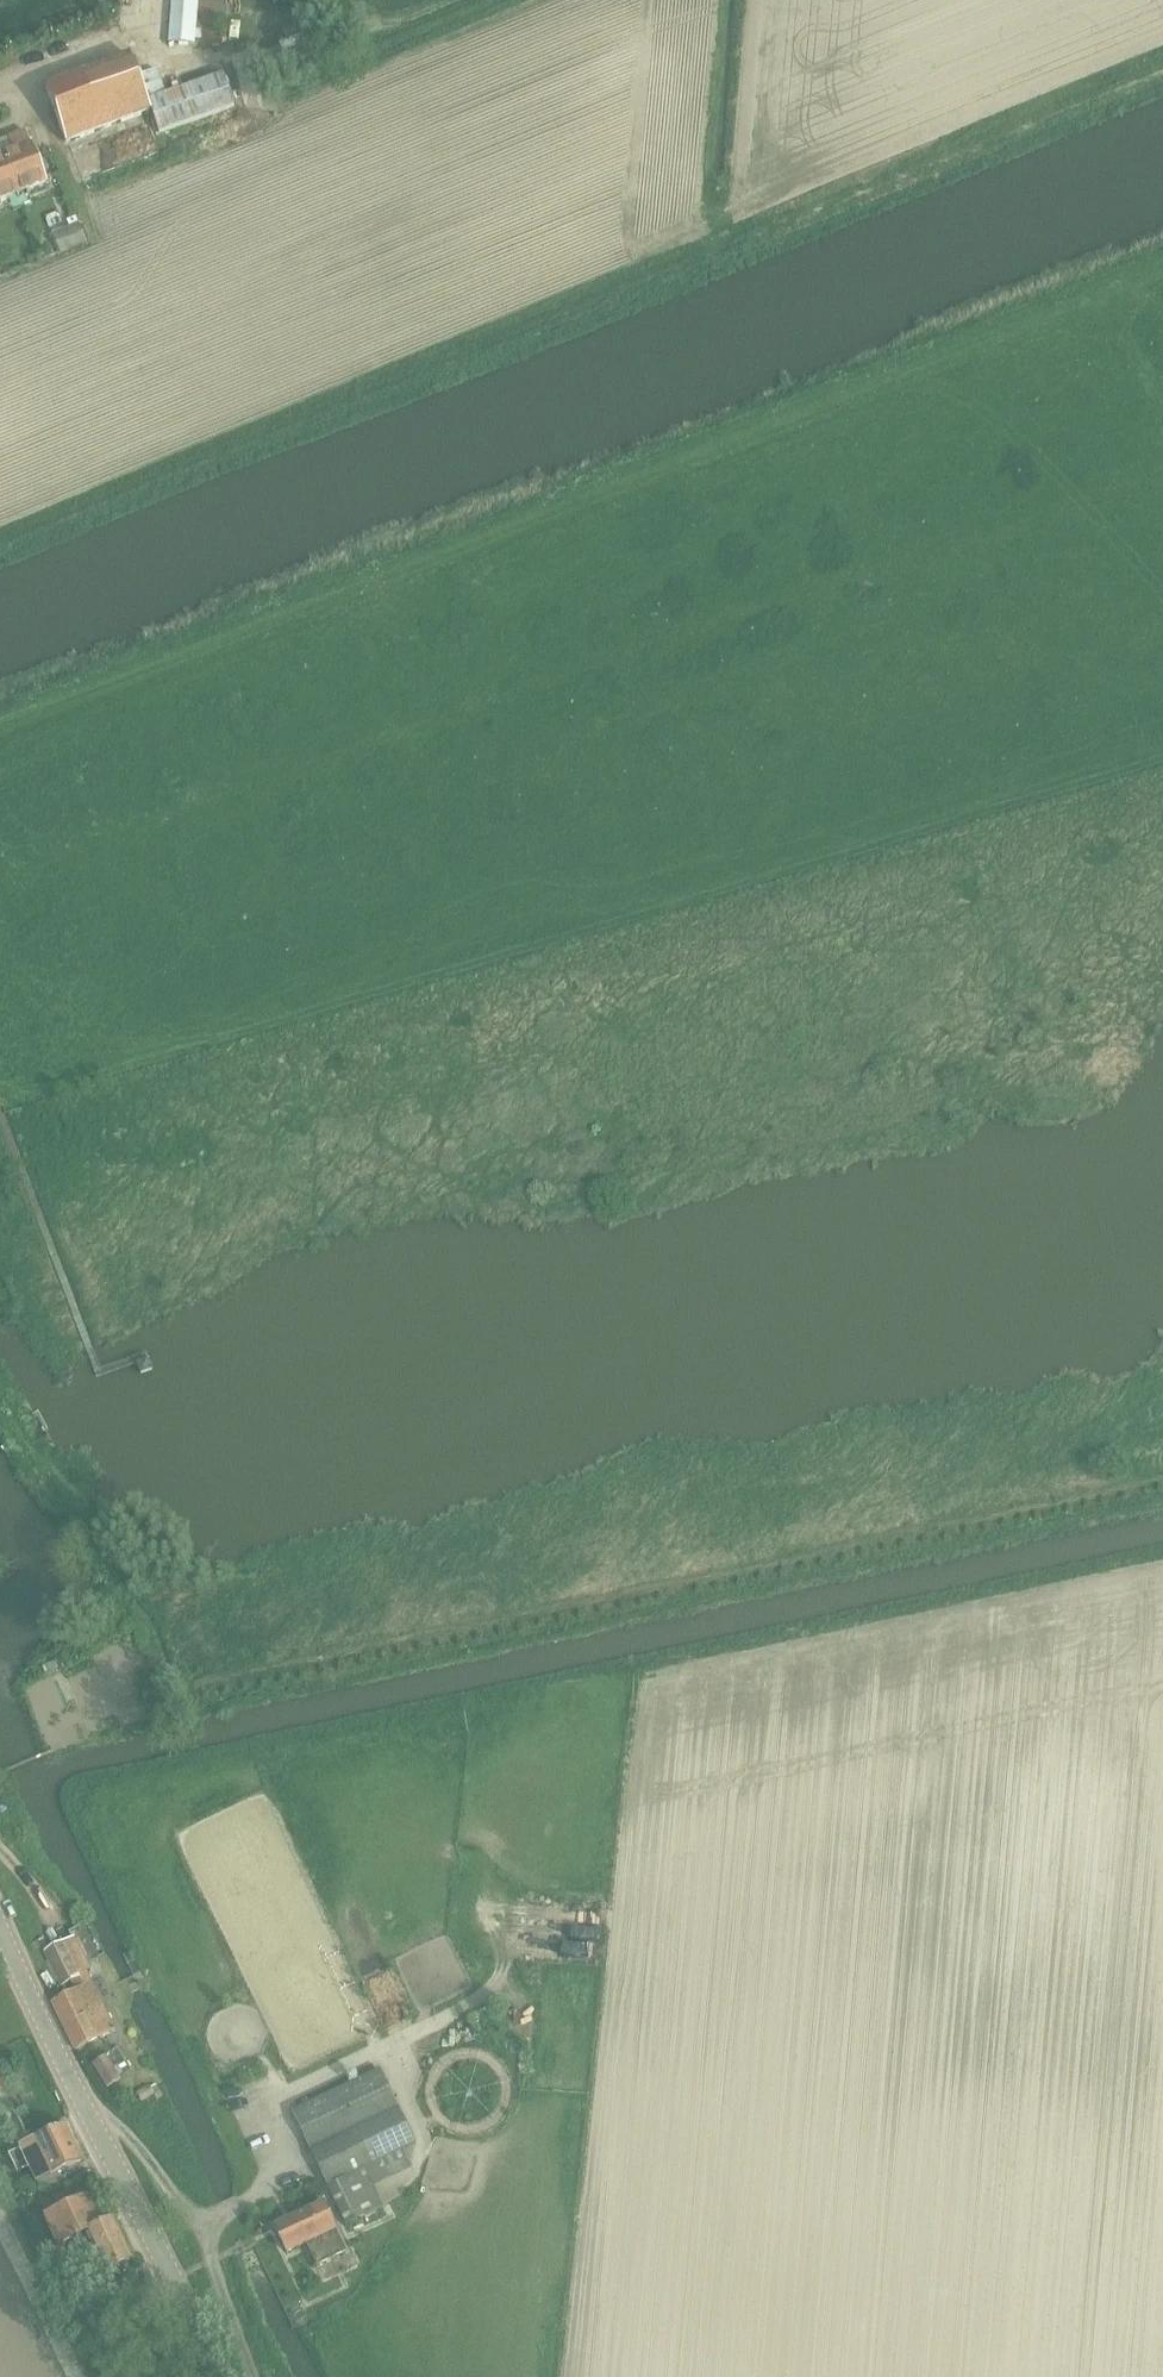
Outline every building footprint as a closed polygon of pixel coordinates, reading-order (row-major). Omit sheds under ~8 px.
[(214,47),(220,47),(223,0),(174,0),(170,43),(214,47)] [(46,88),(59,122),(67,143),(151,111),(160,134),(236,106),(224,74),(166,95),(157,70),(138,77),(131,57),(46,88)] [(0,142),(19,196),(49,186),(29,131),(0,142)] [(19,196),(0,142),(0,204),(19,196)] [(78,224),(53,236),(62,255),(87,243),(78,224)] [(75,1992),(56,2001),(54,2002),(76,2049),(115,2030),(87,1972),(91,1969),(84,1954),(86,1953),(78,1937),(76,1938),(75,1936),(43,1951),(60,1986),(70,1981),(75,1992)] [(105,2056),(92,2064),(106,2088),(120,2079),(132,2072),(117,2048),(105,2056)] [(311,2147),(329,2183),(350,2225),(368,2217),(367,2216),(381,2209),(368,2183),(412,2161),(405,2148),(418,2142),(382,2070),(295,2113),(311,2147)] [(135,2092),(144,2109),(158,2103),(156,2099),(161,2097),(156,2086),(150,2088),(149,2085),(135,2092)] [(33,2141),(21,2147),(22,2148),(30,2166),(37,2181),(41,2189),(65,2178),(62,2170),(83,2161),(66,2125),(34,2141),(33,2141)] [(94,2277),(100,2274),(133,2259),(114,2219),(102,2224),(89,2198),(46,2218),(59,2246),(76,2238),(94,2277)] [(287,2251),(308,2241),(319,2264),(347,2251),(334,2224),(336,2224),(325,2201),(274,2225),(287,2251)]
